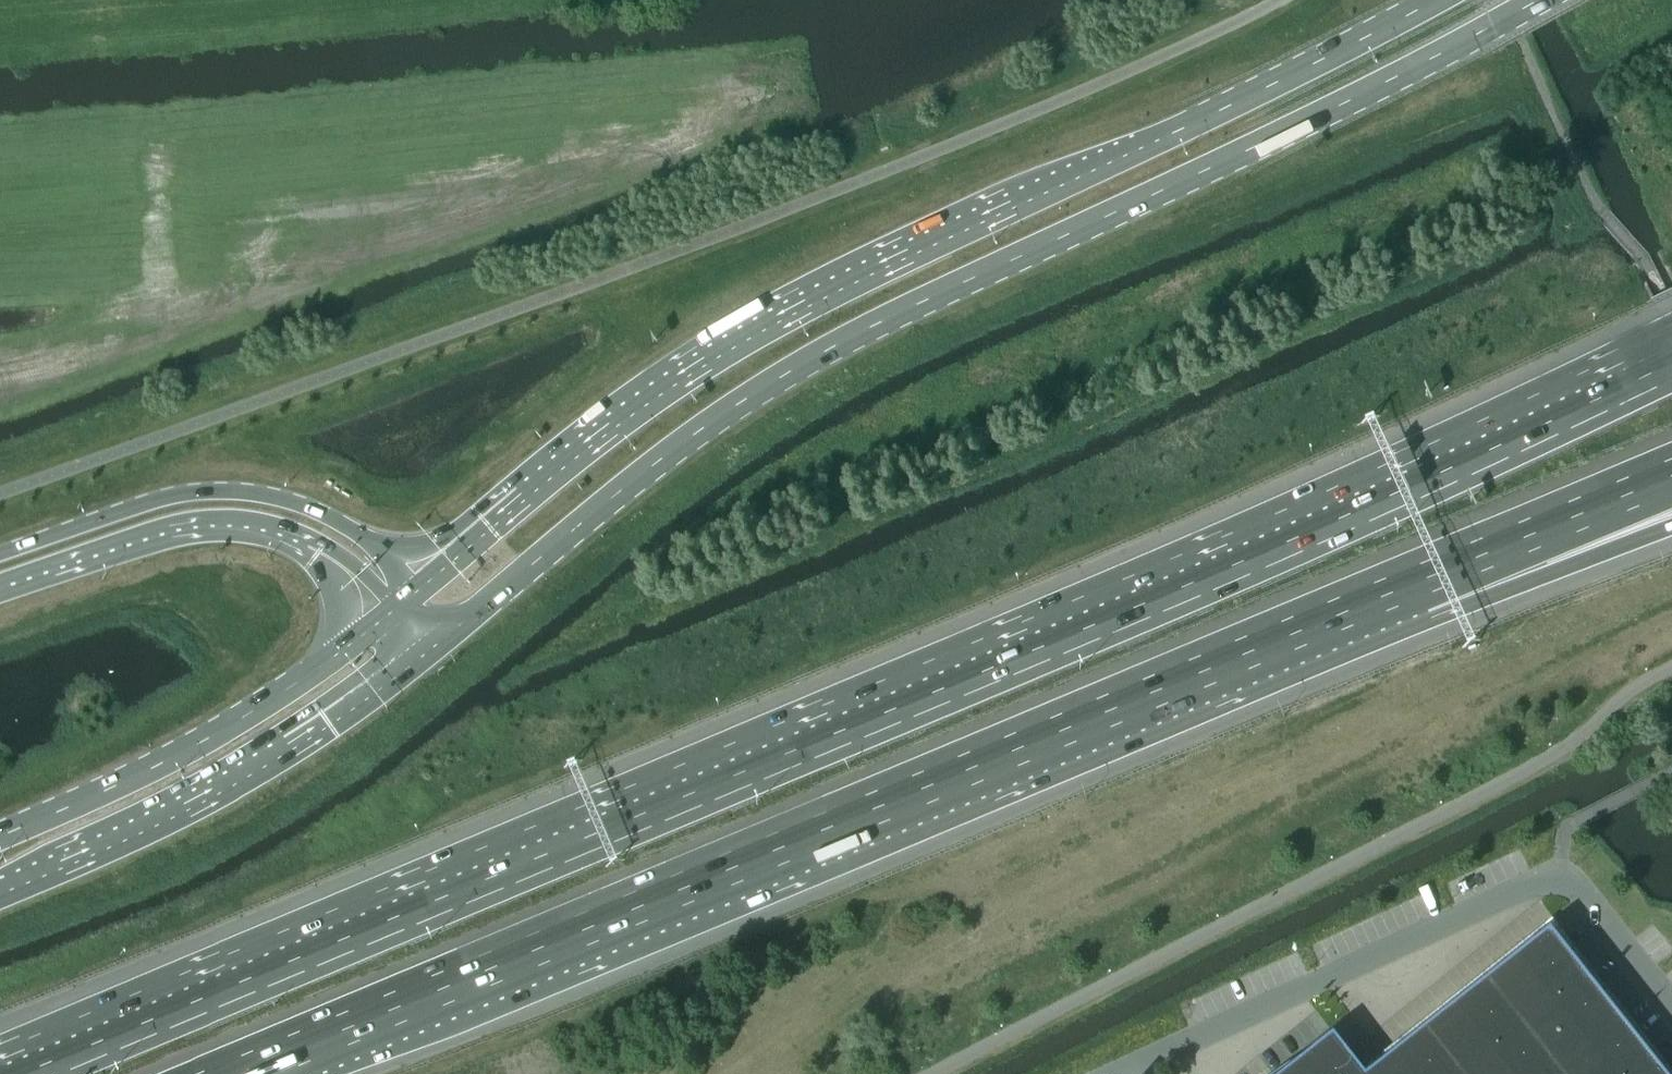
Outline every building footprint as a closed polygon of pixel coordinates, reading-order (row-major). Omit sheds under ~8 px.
[(1369,1073),(1665,1073),(1551,930),(1369,1073)] [(1334,1035),(1285,1073),(1365,1073),(1334,1035)]
